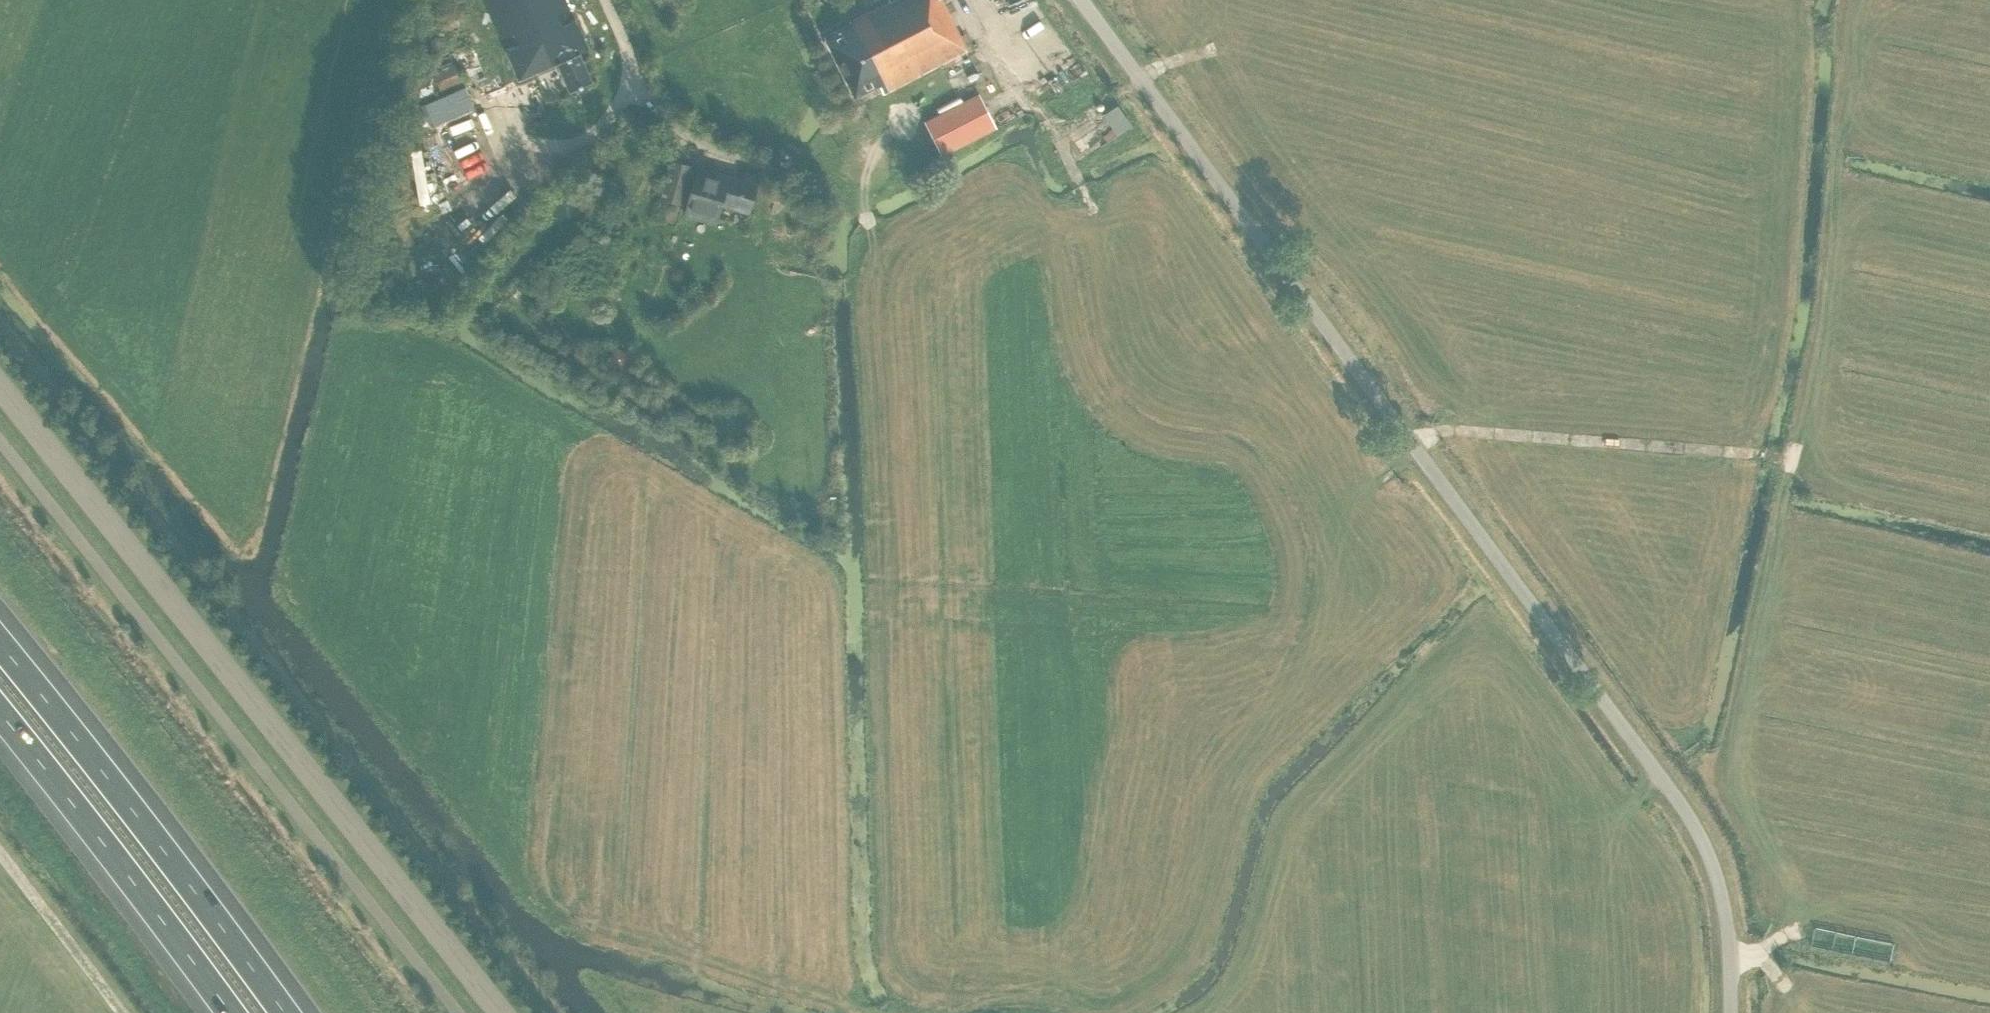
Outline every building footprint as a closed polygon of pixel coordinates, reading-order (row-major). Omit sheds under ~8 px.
[(579,54),(589,50),(575,20),(563,25),(559,16),(567,12),(562,0),(483,0),(486,5),(489,4),(505,40),(514,36),(518,45),(506,50),(519,81),(557,64),(570,92),(592,82),(579,54)] [(891,1),(849,22),(850,24),(824,37),(855,98),(879,86),(883,93),(942,63),(949,77),(973,65),(966,51),(967,50),(942,0),(890,0),(891,1)] [(434,74),(444,92),(465,80),(456,62),(434,74)] [(432,129),(478,111),(468,85),(422,103),(432,129)] [(941,155),(996,127),(979,94),(924,122),(941,155)] [(1106,113),(1118,135),(1134,127),(1122,104),(1106,113)] [(430,218),(480,201),(474,183),(440,194),(425,148),(409,153),(430,218)] [(693,166),(670,160),(660,198),(683,204),(693,166)] [(684,214),(716,223),(721,205),(749,213),(760,177),(743,172),(741,180),(698,167),(684,214)] [(616,349),(608,363),(621,371),(629,357),(616,349)]
